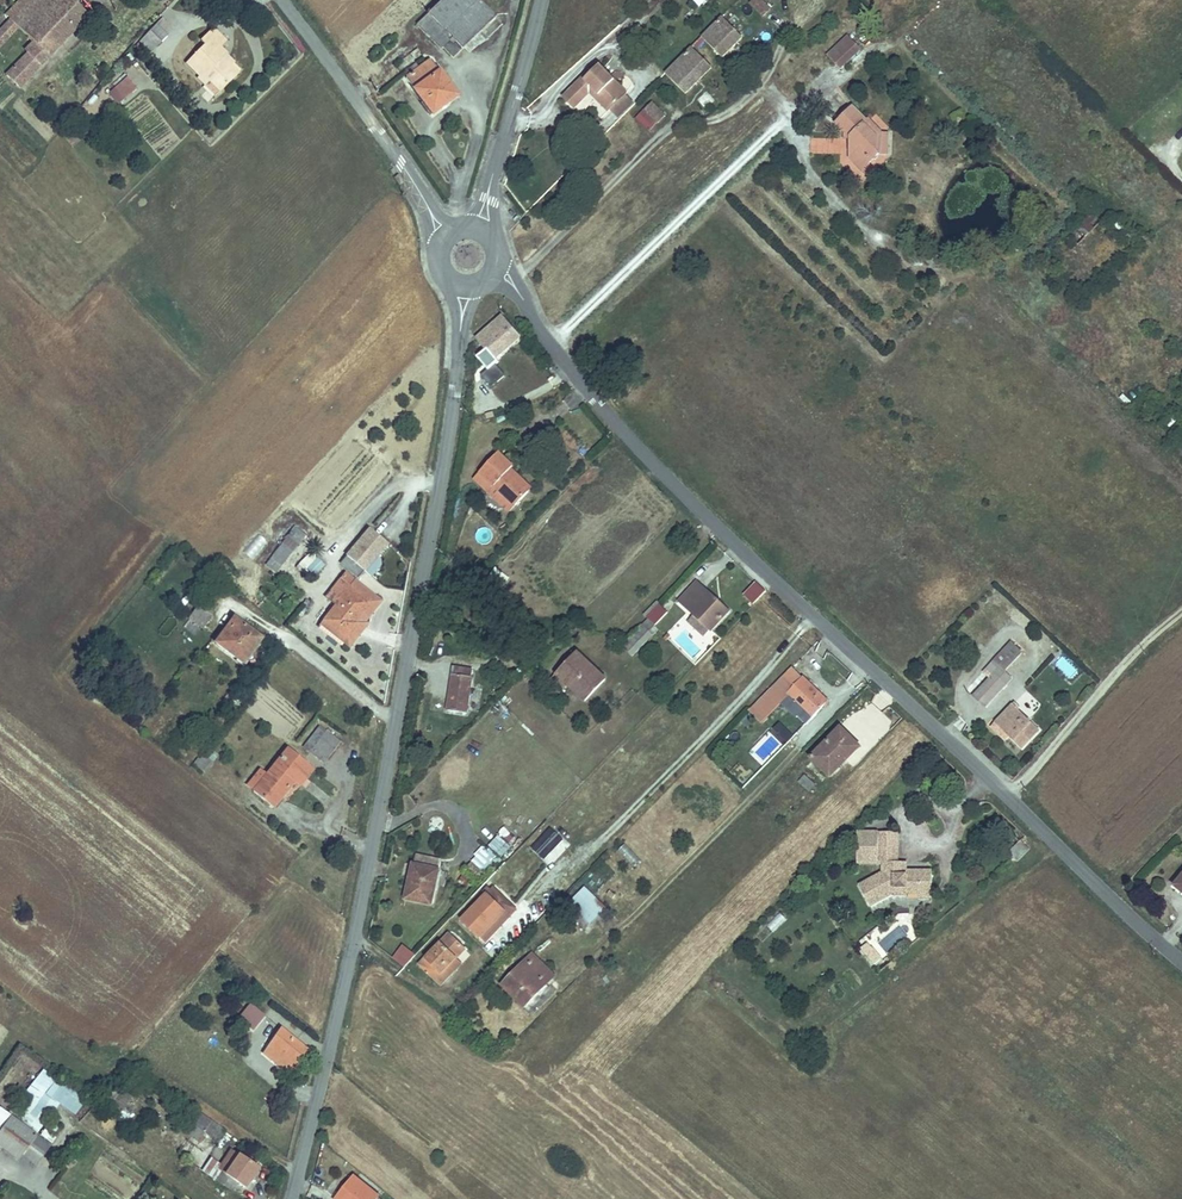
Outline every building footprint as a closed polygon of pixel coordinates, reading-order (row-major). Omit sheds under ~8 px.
[(11,20),(30,0),(20,0),(6,15),(11,20)] [(20,88),(88,16),(72,0),(30,0),(11,20),(33,41),(25,50),(28,53),(7,75),(20,88)] [(447,38),(458,51),(493,17),(476,0),(439,0),(426,12),(449,36),(447,38)] [(761,0),(749,0),(747,2),(761,15),(768,7),(761,0)] [(742,37),(721,15),(700,37),(721,57),(742,37)] [(161,18),(156,24),(167,34),(172,29),(161,18)] [(16,25),(11,20),(0,31),(0,43),(16,25)] [(156,45),(167,34),(156,24),(134,46),(139,51),(143,46),(150,39),(156,45)] [(237,73),(222,58),(226,54),(219,47),(225,41),(213,30),(202,41),(206,45),(187,64),(200,77),(198,79),(205,85),(209,80),(220,91),(237,73)] [(834,44),(847,57),(858,46),(845,33),(834,44)] [(458,51),(447,38),(440,45),(452,57),(458,51)] [(150,39),(143,46),(150,52),(156,45),(150,39)] [(825,53),(838,66),(847,57),(834,44),(825,53)] [(712,67),(691,46),(665,72),(686,93),(712,67)] [(129,62),(133,59),(129,54),(125,57),(129,62)] [(226,54),(222,58),(229,66),(234,62),(226,54)] [(456,95),(430,62),(406,81),(432,114),(456,95)] [(597,64),(564,98),(574,108),(590,93),(594,89),(598,94),(595,98),(608,111),(610,110),(625,95),(627,93),(597,64)] [(119,103),(137,88),(127,76),(109,92),(119,103)] [(209,80),(205,85),(215,95),(220,91),(209,80)] [(594,89),(590,93),(595,98),(598,94),(594,89)] [(701,113),(713,102),(704,92),(692,103),(701,113)] [(634,104),(625,95),(610,110),(620,119),(634,104)] [(652,103),(645,110),(657,123),(665,116),(652,103)] [(850,136),(856,142),(852,146),(854,159),(865,170),(882,152),(880,150),(881,149),(882,148),(883,146),(883,144),(883,142),(883,140),(881,138),(877,134),(880,131),(868,118),(866,119),(852,106),(836,121),(845,130),(846,136),(850,136)] [(1091,206),(1070,228),(1081,240),(1102,217),(1091,206)] [(517,333),(499,314),(475,337),(492,355),(517,333)] [(491,366),(502,378),(506,374),(495,362),(491,366)] [(492,387),(502,378),(491,366),(481,376),(492,387)] [(493,457),(474,478),(509,510),(523,495),(501,475),(507,469),(493,457)] [(263,563),(275,572),(306,535),(294,525),(263,563)] [(386,543),(369,528),(341,560),(359,575),(386,543)] [(479,541),(491,540),(490,529),(478,530),(479,541)] [(256,532),(242,550),(252,559),(267,540),(256,532)] [(300,561),(314,575),(324,565),(311,551),(300,561)] [(341,597),(323,618),(347,637),(357,626),(351,622),(370,599),(341,574),(330,588),(341,597)] [(727,609),(695,580),(677,600),(709,629),(727,609)] [(212,617),(199,606),(188,619),(201,630),(212,617)] [(658,606),(645,619),(653,626),(666,613),(658,606)] [(165,636),(179,624),(172,617),(159,629),(165,636)] [(263,641),(235,619),(215,643),(243,666),(263,641)] [(1013,646),(1005,655),(1017,668),(1025,658),(1013,646)] [(587,671),(569,655),(553,674),(583,701),(604,678),(591,667),(587,671)] [(996,665),(1008,677),(1017,668),(1005,655),(996,665)] [(1062,655),(1054,664),(1070,679),(1078,670),(1062,655)] [(473,668),(454,664),(446,710),(466,714),(473,668)] [(1008,677),(996,665),(985,676),(991,682),(976,699),(988,711),(1010,688),(1004,681),(1008,677)] [(768,683),(795,710),(790,716),(799,725),(821,704),(784,667),(768,683)] [(777,702),(766,691),(744,714),(777,747),(784,741),(761,719),(777,702)] [(1004,726),(1017,738),(1028,749),(1042,735),(1023,717),(1026,715),(1020,709),(1004,726)] [(322,720),(307,738),(314,744),(329,726),(322,720)] [(329,726),(314,744),(327,755),(342,736),(329,726)] [(998,732),(1011,744),(1017,738),(1004,726),(998,732)] [(857,744),(839,727),(809,759),(829,778),(845,762),(842,759),(857,744)] [(294,777),(309,760),(289,743),(265,772),(252,786),(272,803),(294,777)] [(310,749),(323,760),(327,755),(314,744),(310,749)] [(205,773),(212,760),(200,753),(192,765),(205,773)] [(309,760),(294,777),(300,782),(315,765),(309,760)] [(260,767),(247,782),(252,786),(265,772),(260,767)] [(564,840),(550,827),(531,847),(545,861),(564,840)] [(884,873),(862,886),(873,906),(897,892),(897,896),(909,896),(909,895),(920,895),(920,899),(934,898),(934,871),(916,871),(916,863),(899,863),(899,832),(880,832),(880,864),(884,864),(884,873)] [(496,850),(484,840),(480,844),(492,854),(496,850)] [(1022,842),(1010,854),(1018,864),(1031,852),(1022,842)] [(624,844),(618,851),(633,866),(640,859),(624,844)] [(436,864),(412,858),(403,892),(428,898),(436,864)] [(509,900),(493,884),(461,916),(477,932),(509,900)] [(567,900),(588,921),(604,906),(582,884),(567,900)] [(464,943),(449,928),(417,961),(432,975),(464,943)] [(871,942),(863,949),(876,965),(884,959),(871,942)] [(402,944),(390,958),(403,969),(414,955),(402,944)] [(553,974),(531,952),(500,984),(522,1005),(553,974)] [(247,1004),(232,1021),(245,1032),(259,1014),(247,1004)] [(302,1048),(276,1027),(259,1047),(285,1068),(302,1048)] [(138,1069),(131,1065),(122,1079),(129,1084),(138,1069)] [(45,1070),(13,1110),(39,1130),(59,1105),(73,1116),(85,1101),(45,1070)] [(115,1101),(122,1106),(130,1098),(124,1092),(115,1101)] [(222,1130),(198,1111),(191,1120),(215,1138),(222,1130)] [(36,1160),(51,1140),(11,1112),(0,1127),(0,1141),(18,1154),(22,1149),(36,1160)] [(177,1148),(207,1172),(214,1162),(206,1156),(208,1153),(186,1136),(177,1148)] [(214,1162),(207,1172),(226,1187),(233,1178),(241,1185),(254,1169),(234,1154),(222,1169),(214,1162)] [(343,1173),(326,1194),(332,1198),(362,1198),(367,1193),(343,1173)]
